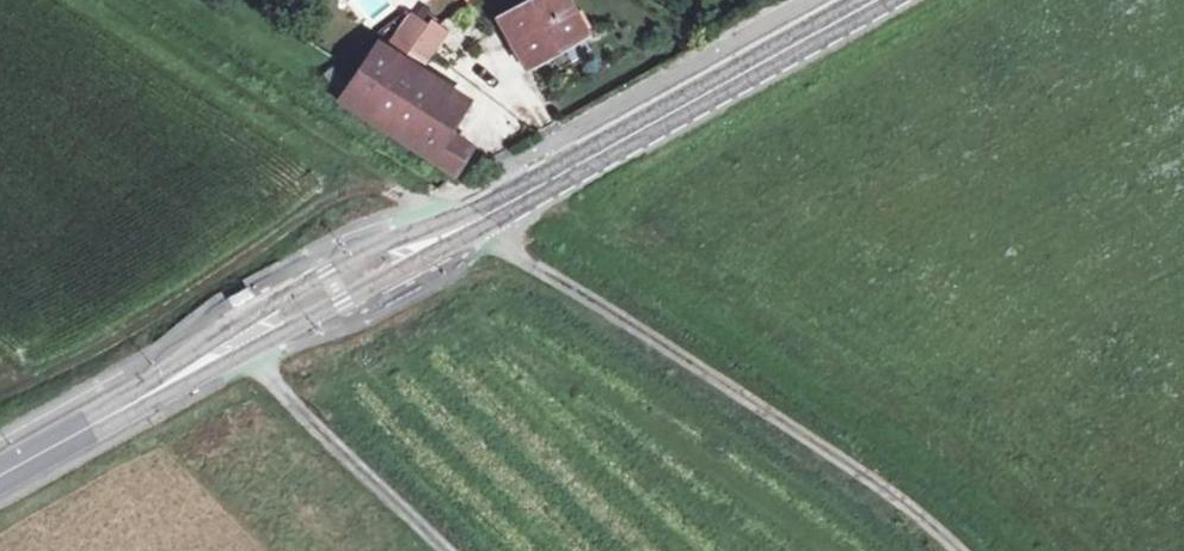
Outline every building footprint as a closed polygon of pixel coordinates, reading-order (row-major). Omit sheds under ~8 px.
[(489,20),(512,61),(549,40),(553,48),(574,36),(553,0),(525,0),(489,20)] [(410,43),(423,24),(409,13),(396,33),(410,43)] [(342,95),(395,129),(411,105),(445,127),(462,100),(375,44),(342,95)] [(411,105),(395,129),(454,167),(465,148),(441,133),(445,127),(411,105)] [(227,304),(231,311),(251,299),(246,292),(227,304)]
